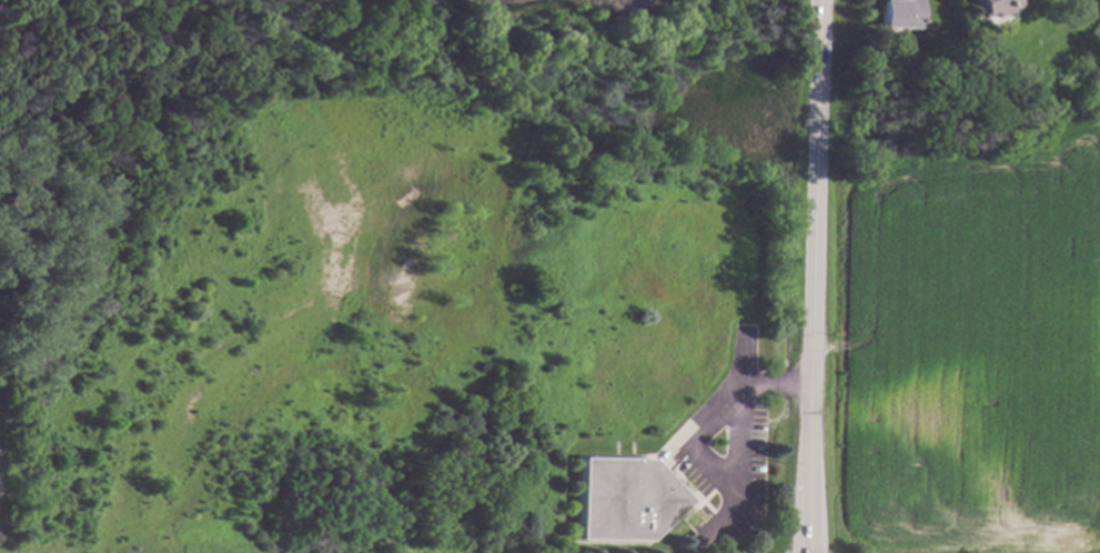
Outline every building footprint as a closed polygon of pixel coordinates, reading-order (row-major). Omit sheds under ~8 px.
[(878,28),(878,0),(919,0),(919,28),(878,28)] [(979,18),(971,0),(1010,0),(1013,8),(989,19),(987,14),(979,18)] [(648,459),(688,500),(646,541),(577,539),(579,458),(648,459)]
